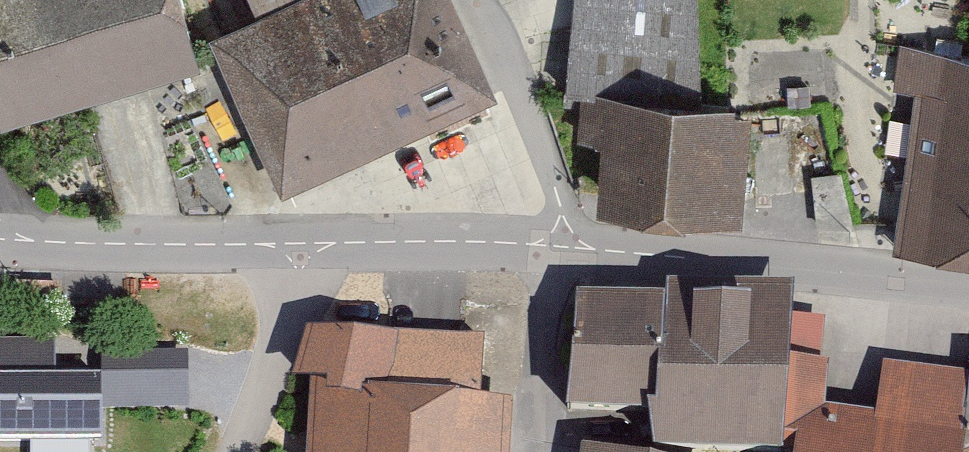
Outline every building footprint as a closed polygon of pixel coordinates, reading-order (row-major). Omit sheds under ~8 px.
[(194,53),(177,0),(0,0),(0,102),(4,114),(194,53)] [(283,194),(492,99),(447,0),(296,0),(252,20),(212,38),(283,194)] [(252,20),(296,0),(243,0),(252,20)] [(744,225),(747,108),(696,105),(696,0),(574,0),(565,108),(581,109),(578,144),(602,146),(596,217),(744,225)] [(904,47),(898,90),(918,93),(896,248),(968,258),(968,56),(904,47)] [(761,318),(765,286),(641,276),(633,301),(537,300),(525,418),(596,419),(608,451),(616,451),(747,451),(761,318)] [(942,367),(799,356),(802,323),(761,318),(747,451),(924,451),(942,367)] [(417,340),(308,332),(303,390),(314,390),(308,451),(410,451),(417,340)] [(417,340),(410,451),(519,451),(529,347),(417,340)] [(942,367),(924,451),(968,451),(968,342),(948,341),(942,367)] [(101,444),(101,382),(55,382),(55,342),(0,342),(0,444),(101,444)]
